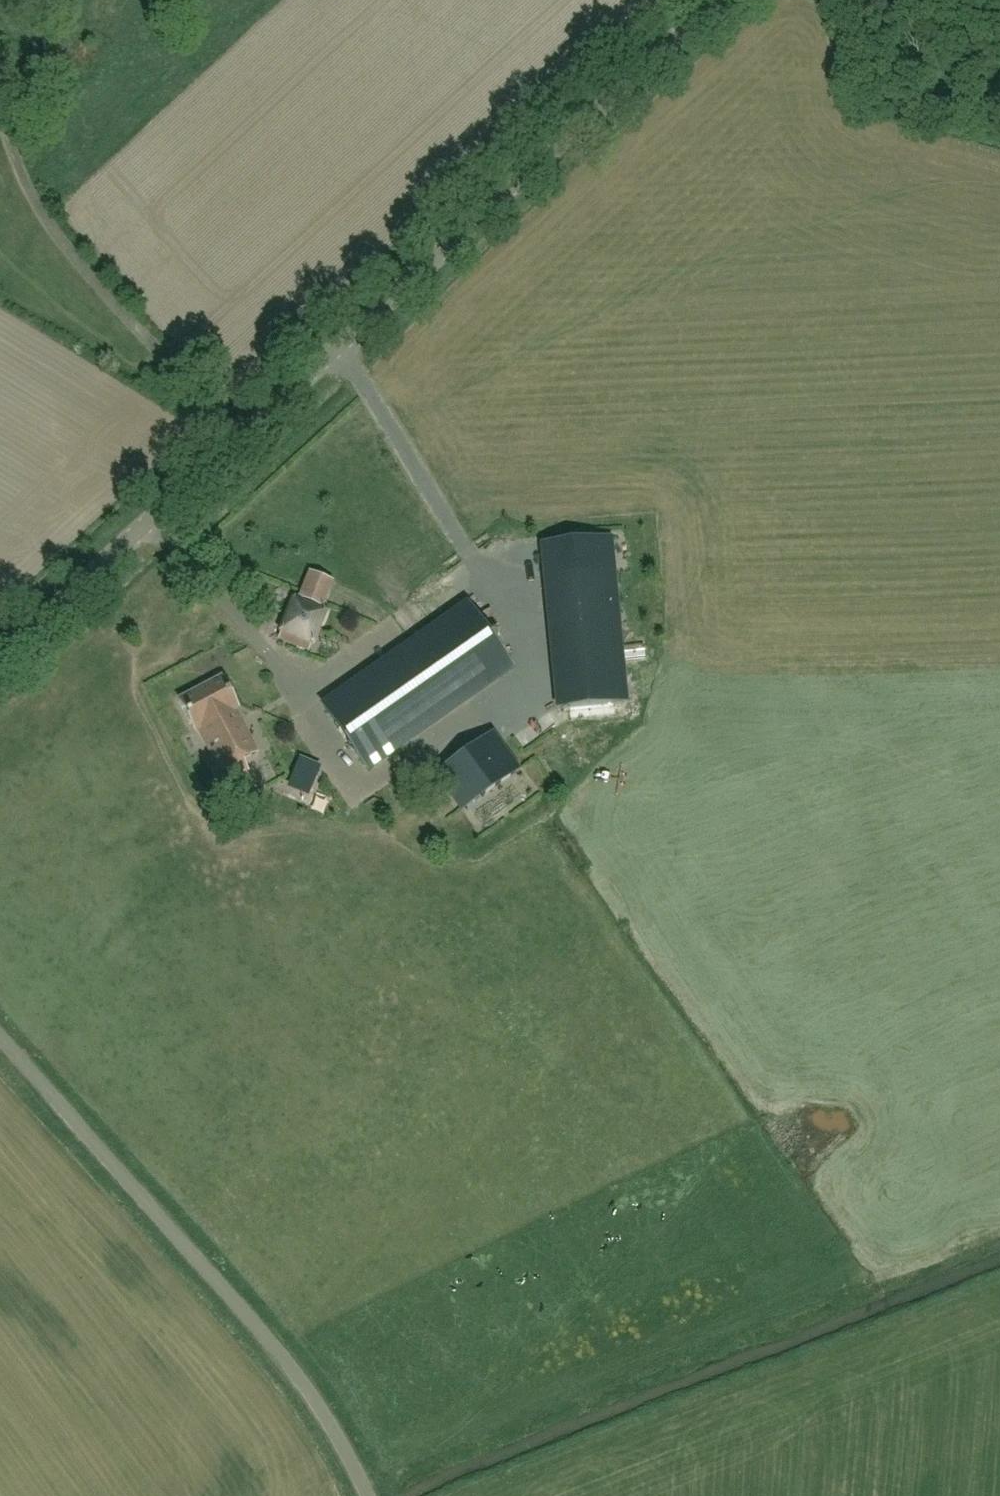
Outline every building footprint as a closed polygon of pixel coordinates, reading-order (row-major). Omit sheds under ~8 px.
[(622,703),(609,571),(549,577),(562,709),(622,703)] [(294,601),(282,631),(312,644),(324,614),(320,612),(332,583),(310,574),(298,603),(294,601)] [(325,709),(365,767),(510,666),(469,608),(325,709)] [(238,709),(221,678),(178,701),(195,732),(198,730),(208,748),(219,742),(231,765),(226,768),(233,779),(247,772),(241,761),(257,753),(241,724),(239,725),(232,712),(238,709)] [(515,774),(488,737),(439,771),(457,797),(473,785),(482,797),(515,774)]
